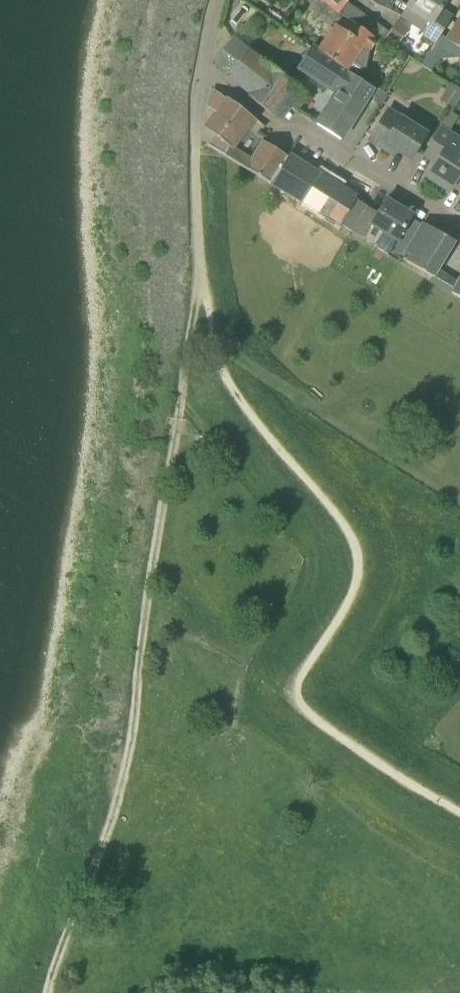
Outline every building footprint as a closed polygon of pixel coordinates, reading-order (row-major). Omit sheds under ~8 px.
[(338,14),(339,13),(348,2),(350,0),(321,0),(338,14)] [(396,0),(369,0),(375,4),(390,11),(396,0)] [(406,7),(430,22),(422,36),(434,44),(452,17),(440,10),(446,0),(411,0),(406,7)] [(339,13),(348,19),(374,37),(379,41),(383,43),(390,32),(348,2),(339,13)] [(397,12),(391,32),(402,36),(409,16),(397,12)] [(318,52),(320,53),(346,71),(363,82),(366,77),(372,51),(379,41),(374,37),(348,19),(341,30),(336,26),(318,52)] [(446,40),(459,49),(459,19),(446,40)] [(346,71),(320,53),(318,52),(311,47),(298,67),(337,92),(317,125),(340,140),(373,88),(363,82),(346,71)] [(247,49),(227,76),(250,93),(270,66),(247,49)] [(421,65),(430,71),(438,59),(429,53),(421,65)] [(273,116),(284,102),(294,110),(306,94),(303,92),(270,66),(250,93),(247,96),(273,116)] [(452,109),(459,96),(459,90),(450,84),(439,101),(452,109)] [(207,106),(216,113),(215,114),(204,128),(216,137),(229,147),(230,147),(253,117),(227,98),(226,99),(225,100),(213,91),(211,95),(207,106)] [(396,151),(410,160),(426,134),(388,109),(368,141),(392,156),(396,151)] [(459,175),(459,174),(459,159),(455,155),(459,147),(459,140),(440,127),(426,150),(437,157),(425,177),(449,192),(459,175)] [(223,156),(229,147),(216,137),(210,147),(223,156)] [(265,143),(252,162),(248,170),(270,184),(288,157),(265,143)] [(270,184),(300,202),(319,175),(288,157),(270,184)] [(300,202),(317,211),(332,188),(333,187),(334,185),(319,175),(300,202)] [(339,224),(354,200),(355,198),(334,185),(333,187),(332,188),(317,211),(339,224)] [(377,213),(366,207),(351,232),(374,246),(383,231),(397,239),(412,215),(385,199),(377,213)] [(354,200),(339,224),(351,232),(366,207),(354,200)] [(459,298),(459,277),(456,284),(435,271),(453,241),(425,223),(403,259),(431,276),(429,280),(457,296),(459,298)]
